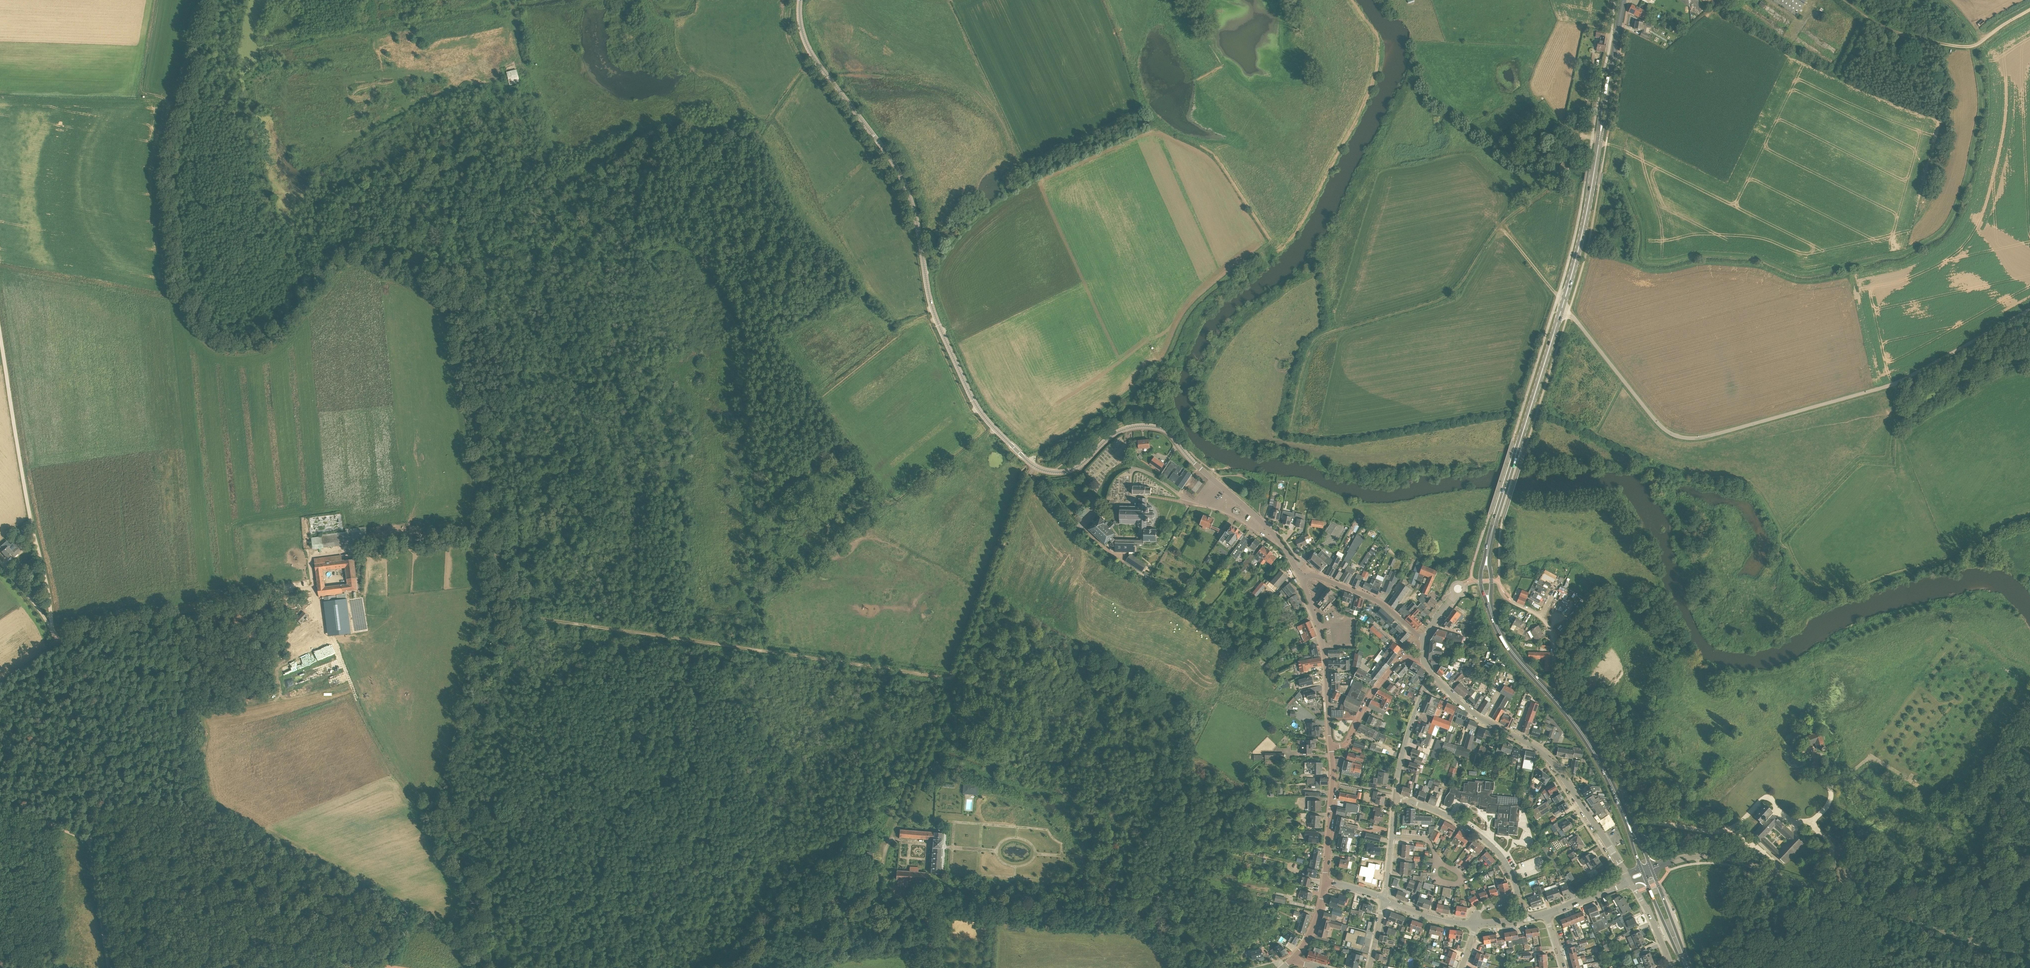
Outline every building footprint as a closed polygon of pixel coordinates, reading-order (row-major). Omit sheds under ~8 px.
[(1796,16),(1807,0),(1772,0),(1796,16)] [(1632,5),(1628,12),(1643,19),(1646,12),(1632,5)] [(1640,30),(1643,30),(1646,31),(1647,27),(1651,28),(1652,25),(1646,22),(1646,24),(1643,23),(1643,21),(1639,20),(1639,22),(1635,22),(1634,29),(1638,29),(1638,30),(1640,30)] [(1596,51),(1604,52),(1605,52),(1607,42),(1607,41),(1607,39),(1605,38),(1606,33),(1597,31),(1596,34),(1595,38),(1600,38),(1600,43),(1598,43),(1596,51)] [(510,86),(520,83),(517,70),(507,72),(510,86)] [(1149,440),(1138,441),(1139,449),(1150,448),(1149,440)] [(1165,464),(1158,459),(1153,466),(1160,471),(1165,464)] [(1179,466),(1179,465),(1178,465),(1171,460),(1161,473),(1183,489),(1192,475),(1179,466)] [(1133,486),(1133,494),(1139,494),(1145,494),(1151,494),(1151,488),(1146,487),(1146,486),(1133,486)] [(1271,499),(1269,505),(1270,505),(1274,506),(1274,510),(1273,510),(1272,514),(1273,514),(1272,518),(1272,519),(1275,519),(1279,520),(1281,511),(1278,510),(1279,507),(1279,506),(1280,502),(1274,500),(1275,497),(1272,496),(1271,499)] [(1144,530),(1146,530),(1146,527),(1147,525),(1150,526),(1151,525),(1152,525),(1152,524),(1152,523),(1152,522),(1151,522),(1151,521),(1150,521),(1149,521),(1149,519),(1153,519),(1155,517),(1155,514),(1153,512),(1149,512),(1149,510),(1150,510),(1151,510),(1151,509),(1152,509),(1152,508),(1153,508),(1153,507),(1152,507),(1152,506),(1151,506),(1151,505),(1147,505),(1147,498),(1139,498),(1139,506),(1120,506),(1120,523),(1139,523),(1139,527),(1140,527),(1140,532),(1142,532),(1144,533),(1144,530)] [(1288,510),(1285,510),(1283,520),(1284,520),(1283,524),(1289,525),(1291,517),(1287,516),(1288,510)] [(1303,514),(1296,513),(1295,519),(1297,519),(1296,526),(1304,528),(1305,521),(1302,520),(1303,514)] [(1226,532),(1225,531),(1220,529),(1212,526),(1215,519),(1204,515),(1200,525),(1203,526),(1203,528),(1206,529),(1206,528),(1217,532),(1217,533),(1218,534),(1218,533),(1220,534),(1217,539),(1220,540),(1226,532)] [(1116,540),(1114,537),(1117,534),(1106,525),(1109,523),(1107,521),(1102,516),(1089,529),(1106,545),(1110,540),(1113,542),(1111,544),(1112,546),(1115,546),(1116,540)] [(1337,527),(1331,523),(1326,532),(1332,535),(1337,527)] [(1243,534),(1232,526),(1229,524),(1225,531),(1226,532),(1220,540),(1229,547),(1230,546),(1232,547),(1238,541),(1240,543),(1245,536),(1243,534)] [(363,527),(345,529),(346,532),(321,535),(321,537),(311,538),(313,550),(364,543),(363,527)] [(1115,551),(1136,552),(1136,543),(1144,543),(1144,541),(1157,541),(1157,533),(1158,533),(1158,531),(1157,531),(1157,530),(1152,530),(1146,530),(1144,530),(1144,533),(1142,532),(1141,540),(1116,540),(1115,546),(1115,551)] [(1365,538),(1357,534),(1347,552),(1349,553),(1338,571),(1337,570),(1333,577),(1339,580),(1339,579),(1343,574),(1343,573),(1348,563),(1349,564),(1365,538)] [(1305,540),(1310,538),(1308,535),(1300,538),(1301,539),(1296,541),(1297,544),(1298,547),(1298,546),(1299,547),(1307,544),(1305,540)] [(1249,548),(1256,540),(1252,537),(1250,540),(1248,539),(1245,536),(1240,543),(1231,555),(1237,559),(1247,546),(1249,548)] [(1254,552),(1261,544),(1256,540),(1249,548),(1254,552)] [(17,546),(15,548),(11,551),(8,547),(2,552),(8,558),(12,554),(14,557),(21,551),(17,546)] [(1261,563),(1271,551),(1268,548),(1267,549),(1263,546),(1257,553),(1259,555),(1255,559),(1259,562),(1261,563)] [(1317,554),(1315,552),(1314,553),(1307,561),(1310,562),(1310,563),(1310,564),(1311,564),(1311,565),(1312,565),(1313,566),(1314,566),(1321,572),(1324,567),(1326,566),(1327,566),(1329,568),(1333,560),(1322,550),(1317,556),(1316,555),(1317,554)] [(1277,557),(1273,554),(1274,554),(1271,551),(1261,563),(1263,565),(1266,560),(1271,565),(1277,557)] [(1252,555),(1250,554),(1243,563),(1245,565),(1252,555)] [(1247,567),(1248,568),(1251,564),(1250,563),(1255,556),(1252,554),(1252,555),(1245,565),(1247,567)] [(1130,555),(1126,561),(1142,572),(1147,566),(1136,558),(1130,555)] [(1333,577),(1337,570),(1336,569),(1339,565),(1338,564),(1342,558),(1336,555),(1333,560),(1329,568),(1326,574),(1332,578),(1332,577),(1333,577)] [(354,559),(336,561),(336,557),(315,560),(318,584),(325,584),(323,570),(345,568),(348,584),(318,588),(319,597),(324,597),(326,615),(326,617),(328,617),(328,619),(329,619),(330,623),(333,623),(346,621),(345,618),(348,618),(344,597),(345,597),(344,594),(343,594),(342,593),(342,591),(358,589),(354,559)] [(1343,573),(1343,574),(1339,579),(1347,584),(1355,570),(1348,566),(1343,573)] [(1423,566),(1420,573),(1429,577),(1419,601),(1421,603),(1418,606),(1416,608),(1419,611),(1421,613),(1423,611),(1425,608),(1427,607),(1423,605),(1426,598),(1427,596),(1428,595),(1438,572),(1423,566)] [(1288,577),(1280,570),(1281,568),(1280,567),(1277,570),(1279,571),(1273,578),(1270,581),(1275,585),(1277,587),(1279,589),(1288,577)] [(1389,576),(1386,575),(1383,581),(1382,582),(1383,583),(1386,584),(1384,588),(1383,591),(1389,593),(1393,583),(1396,584),(1399,574),(1392,572),(1388,581),(1387,580),(1389,576)] [(1419,574),(1414,572),(1410,583),(1415,586),(1419,574)] [(1558,578),(1545,572),(1542,579),(1556,585),(1558,578)] [(1363,577),(1357,575),(1352,586),(1358,588),(1363,577)] [(1370,591),(1376,578),(1377,576),(1374,575),(1371,583),(1371,584),(1365,582),(1363,588),(1370,591)] [(1376,578),(1370,591),(1378,595),(1380,589),(1379,588),(1380,586),(1381,587),(1383,583),(1382,582),(1383,581),(1382,581),(1376,578)] [(1409,588),(1402,583),(1404,580),(1401,578),(1394,590),(1396,592),(1388,604),(1395,609),(1409,588)] [(1262,582),(1252,593),(1257,597),(1266,585),(1262,582)] [(1290,583),(1284,588),(1274,597),(1278,601),(1281,598),(1285,593),(1287,595),(1288,594),(1289,597),(1296,591),(1290,583)] [(1560,587),(1558,591),(1569,596),(1571,592),(1560,587)] [(1338,596),(1329,588),(1320,598),(1316,603),(1319,605),(1318,607),(1321,610),(1322,610),(1325,612),(1330,608),(1328,606),(1338,596)] [(1529,593),(1522,590),(1517,602),(1524,605),(1529,593)] [(1352,603),(1354,595),(1345,592),(1342,601),(1352,603)] [(1297,595),(1297,594),(1289,598),(1295,609),(1302,605),(1297,595)] [(1545,598),(1535,594),(1533,598),(1542,603),(1545,598)] [(1437,603),(1436,601),(1428,595),(1427,596),(1426,598),(1430,600),(1427,603),(1434,608),(1437,603)] [(1364,599),(1356,597),(1353,609),(1350,609),(1349,614),(1353,615),(1354,610),(1360,612),(1364,599)] [(1286,601),(1279,606),(1281,609),(1288,604),(1286,601)] [(1413,611),(1416,608),(1418,606),(1413,602),(1408,608),(1404,605),(1398,612),(1405,618),(1411,612),(1411,613),(1413,611)] [(1284,613),(1291,608),(1288,604),(1281,609),(1284,613)] [(1392,634),(1397,638),(1404,644),(1410,637),(1410,635),(1399,625),(1399,624),(1381,608),(1377,612),(1381,616),(1385,620),(1385,619),(1389,623),(1388,624),(1392,628),(1395,631),(1392,634)] [(1416,608),(1413,611),(1405,619),(1411,625),(1417,619),(1415,616),(1419,611),(1416,608)] [(1454,623),(1455,623),(1456,623),(1459,620),(1460,621),(1464,617),(1454,609),(1447,618),(1454,623)] [(308,616),(303,612),(296,619),(300,624),(308,616)] [(1455,623),(1454,623),(1447,618),(1441,626),(1450,628),(1453,628),(1455,623)] [(1510,629),(1522,636),(1525,631),(1520,627),(1523,622),(1516,618),(1513,624),(1510,629)] [(1423,624),(1417,619),(1411,625),(1417,630),(1423,624)] [(1309,640),(1317,636),(1310,621),(1302,624),(1306,633),(1302,635),(1305,642),(1309,640)] [(316,631),(305,622),(294,637),(306,645),(316,631)] [(1374,625),(1370,629),(1374,633),(1385,643),(1388,639),(1389,638),(1374,625)] [(1539,626),(1530,631),(1536,641),(1544,636),(1542,632),(1541,633),(1538,627),(1539,626)] [(1463,636),(1438,630),(1431,640),(1443,644),(1445,639),(1458,643),(1461,644),(1463,636)] [(1443,651),(1441,648),(1436,647),(1436,642),(1431,640),(1430,647),(1428,660),(1431,664),(1437,666),(1439,661),(1435,660),(1436,655),(1441,656),(1443,651)] [(1401,648),(1392,641),(1388,646),(1389,647),(1397,653),(1401,648)] [(1317,648),(1316,644),(1309,645),(1310,650),(1309,650),(1310,654),(1305,655),(1305,658),(1314,656),(1314,659),(1319,658),(1317,648)] [(1398,654),(1397,653),(1389,647),(1387,649),(1385,652),(1389,655),(1394,659),(1398,654)] [(1386,669),(1389,666),(1394,659),(1389,655),(1385,652),(1382,650),(1374,660),(1378,662),(1386,669)] [(1550,653),(1529,652),(1528,658),(1545,658),(1545,671),(1550,671),(1550,659),(1550,653)] [(1362,657),(1355,653),(1353,667),(1360,668),(1362,657)] [(1319,658),(1314,659),(1299,661),(1301,670),(1301,672),(1308,671),(1308,668),(1322,665),(1321,658),(1319,658)] [(1350,660),(1338,660),(1338,661),(1329,661),(1329,668),(1340,668),(1340,666),(1343,666),(1343,670),(1350,670),(1350,660)] [(1421,668),(1422,667),(1414,662),(1413,663),(1411,662),(1411,663),(1408,661),(1406,662),(1405,662),(1408,664),(1407,665),(1407,666),(1407,667),(1409,669),(1410,669),(1408,672),(1407,674),(1412,677),(1410,681),(1413,682),(1415,677),(1415,678),(1417,674),(1421,668)] [(321,672),(322,673),(333,670),(330,662),(324,664),(325,670),(321,672)] [(1371,675),(1379,679),(1386,669),(1378,662),(1375,666),(1377,668),(1371,675)] [(1401,677),(1406,672),(1409,669),(1407,667),(1407,666),(1407,665),(1408,664),(1405,662),(1403,663),(1401,665),(1396,671),(1401,677)] [(1442,663),(1441,667),(1437,666),(1431,664),(1434,670),(1437,673),(1441,677),(1448,669),(1449,665),(1442,663)] [(1480,671),(1467,666),(1465,670),(1464,675),(1477,679),(1480,671)] [(1371,675),(1359,668),(1354,675),(1361,679),(1374,686),(1379,679),(1371,675)] [(1426,671),(1421,668),(1417,674),(1415,678),(1415,677),(1413,682),(1416,684),(1420,676),(1422,677),(1426,671)] [(1352,687),(1350,686),(1348,685),(1340,685),(1340,681),(1339,681),(1339,673),(1332,673),(1332,689),(1339,692),(1341,693),(1343,695),(1345,696),(1345,695),(1347,696),(1352,687)] [(1464,698),(1467,693),(1468,694),(1472,689),(1471,688),(1471,689),(1461,681),(1460,682),(1460,683),(1459,684),(1457,682),(1463,675),(1460,674),(1459,673),(1449,684),(1464,698)] [(1312,677),(1311,674),(1304,676),(1305,679),(1299,680),(1301,687),(1310,685),(1310,683),(1313,682),(1312,677)] [(1281,681),(1284,688),(1290,685),(1288,678),(1281,681)] [(1350,686),(1352,687),(1347,696),(1345,695),(1345,696),(1347,698),(1344,703),(1345,706),(1344,710),(1356,715),(1358,712),(1362,703),(1366,693),(1361,691),(1364,684),(1355,680),(1352,679),(1352,681),(1350,686)] [(1515,691),(1517,687),(1512,683),(1510,688),(1505,685),(1500,692),(1506,696),(1492,718),(1498,722),(1499,722),(1506,709),(1515,691)] [(1398,690),(1396,688),(1397,688),(1392,684),(1387,689),(1395,696),(1398,693),(1397,692),(1398,690)] [(1484,697),(1478,694),(1472,689),(1468,694),(1471,697),(1467,701),(1472,705),(1477,709),(1484,697)] [(1303,692),(1305,698),(1308,697),(1308,700),(1311,699),(1317,698),(1316,692),(1310,693),(1310,690),(1304,691),(1303,692)] [(1371,700),(1370,703),(1386,710),(1389,712),(1391,713),(1393,709),(1388,707),(1390,702),(1392,697),(1379,690),(1375,695),(1383,700),(1381,705),(1378,704),(1379,703),(1371,700)] [(1341,693),(1334,691),(1331,698),(1331,703),(1337,703),(1338,701),(1339,699),(1343,701),(1340,710),(1336,710),(1336,707),(1333,707),(1331,707),(1331,710),(1331,717),(1343,717),(1344,710),(1345,706),(1344,703),(1347,698),(1345,696),(1343,695),(1341,693)] [(1434,717),(1441,700),(1428,695),(1425,701),(1421,712),(1422,712),(1425,714),(1426,714),(1426,713),(1434,717)] [(1492,704),(1489,702),(1492,699),(1487,696),(1485,699),(1477,711),(1485,715),(1492,704)] [(1454,716),(1454,714),(1457,707),(1441,700),(1434,717),(1430,725),(1428,733),(1432,734),(1435,727),(1438,728),(1438,729),(1448,732),(1450,725),(1451,723),(1454,716)] [(1539,704),(1532,702),(1525,720),(1521,731),(1528,734),(1539,704)] [(1384,715),(1386,710),(1370,703),(1368,707),(1373,709),(1374,710),(1384,715)] [(1468,713),(1457,708),(1455,714),(1454,714),(1454,716),(1460,718),(1459,721),(1464,723),(1465,720),(1468,713)] [(1506,709),(1499,722),(1500,723),(1506,725),(1505,726),(1509,728),(1514,719),(1506,715),(1508,710),(1506,709)] [(1517,715),(1524,717),(1526,712),(1519,709),(1517,715)] [(1377,719),(1370,716),(1367,723),(1374,726),(1379,728),(1382,721),(1377,718),(1377,719)] [(1550,725),(1551,721),(1546,719),(1545,723),(1547,724),(1545,729),(1549,731),(1547,737),(1554,739),(1554,738),(1558,740),(1560,733),(1556,731),(1558,728),(1550,725)] [(1457,746),(1455,753),(1468,757),(1470,749),(1474,735),(1478,723),(1470,720),(1467,728),(1466,731),(1469,732),(1470,729),(1471,730),(1469,734),(1468,734),(1464,748),(1459,746),(1459,745),(1458,745),(1457,746)] [(1320,727),(1316,727),(1316,723),(1308,724),(1309,736),(1320,735),(1320,727)] [(1430,725),(1424,723),(1423,726),(1418,724),(1416,731),(1417,731),(1417,732),(1418,732),(1416,735),(1422,737),(1425,738),(1427,735),(1428,733),(1430,725)] [(1375,730),(1375,731),(1361,724),(1358,731),(1372,737),(1376,739),(1379,741),(1381,738),(1384,739),(1386,736),(1381,733),(1379,732),(1375,730)] [(1539,726),(1538,726),(1537,729),(1533,728),(1531,735),(1539,737),(1541,731),(1541,730),(1542,727),(1539,726)] [(1483,737),(1486,730),(1479,727),(1476,735),(1477,735),(1476,738),(1482,740),(1483,737)] [(1492,732),(1486,730),(1483,737),(1489,740),(1492,732)] [(1817,731),(1803,737),(1806,745),(1814,742),(1816,748),(1823,745),(1817,731)] [(1451,744),(1454,734),(1448,732),(1448,733),(1447,736),(1445,742),(1442,749),(1455,753),(1457,746),(1451,744)] [(1312,739),(1312,740),(1304,740),(1305,744),(1303,744),(1303,754),(1311,754),(1311,750),(1312,750),(1312,748),(1316,748),(1316,739),(1312,739)] [(1442,749),(1445,742),(1440,740),(1438,740),(1431,757),(1438,760),(1442,749)] [(1487,748),(1486,748),(1488,744),(1484,742),(1483,746),(1481,746),(1478,753),(1484,756),(1487,748)] [(1512,755),(1513,748),(1512,748),(1513,746),(1504,742),(1502,747),(1498,745),(1496,752),(1497,752),(1496,754),(1499,756),(1501,751),(1506,752),(1510,754),(1512,755)] [(1379,746),(1372,744),(1371,746),(1370,750),(1380,753),(1382,749),(1378,748),(1379,746)] [(1581,748),(1573,747),(1572,750),(1558,748),(1556,755),(1562,757),(1568,759),(1568,758),(1573,759),(1574,755),(1582,757),(1583,752),(1581,748)] [(1520,750),(1513,748),(1512,755),(1510,764),(1513,765),(1514,758),(1519,759),(1520,750)] [(1423,758),(1419,757),(1421,752),(1413,749),(1411,753),(1412,753),(1411,756),(1414,757),(1414,758),(1415,759),(1414,762),(1421,764),(1423,758)] [(1532,771),(1536,753),(1526,751),(1522,769),(1532,771)] [(1365,755),(1361,754),(1360,756),(1353,753),(1353,754),(1349,753),(1347,759),(1354,762),(1355,759),(1363,762),(1365,755)] [(1579,761),(1573,760),(1570,772),(1574,773),(1573,775),(1574,776),(1575,776),(1576,776),(1576,773),(1577,773),(1579,761)] [(1362,765),(1346,761),(1345,761),(1343,770),(1346,771),(1346,773),(1352,775),(1353,773),(1360,775),(1362,765)] [(1421,769),(1418,768),(1419,765),(1410,762),(1408,768),(1411,769),(1410,773),(1415,774),(1419,775),(1421,769)] [(1320,763),(1309,763),(1308,769),(1311,769),(1311,774),(1322,774),(1322,769),(1320,769),(1320,763)] [(1457,769),(1450,767),(1446,782),(1452,784),(1457,769)] [(1389,773),(1379,771),(1378,778),(1374,777),(1373,780),(1374,781),(1373,783),(1369,783),(1368,787),(1376,788),(1377,784),(1379,785),(1379,783),(1387,784),(1389,773)] [(1551,778),(1542,771),(1541,773),(1538,771),(1534,777),(1532,780),(1538,784),(1537,786),(1537,787),(1536,788),(1539,790),(1539,788),(1543,783),(1545,785),(1551,778)] [(1311,785),(1311,789),(1322,789),(1322,785),(1329,785),(1329,777),(1321,777),(1321,782),(1316,782),(1315,785),(1311,785)] [(1439,787),(1438,787),(1439,785),(1440,785),(1441,782),(1435,780),(1433,785),(1431,790),(1437,792),(1439,787)] [(1506,800),(1506,798),(1493,796),(1493,790),(1494,790),(1495,783),(1487,782),(1487,781),(1485,781),(1485,782),(1477,781),(1477,783),(1470,782),(1469,784),(1468,784),(1462,784),(1462,787),(1460,787),(1460,789),(1453,786),(1450,793),(1447,797),(1445,800),(1445,805),(1449,807),(1448,808),(1451,810),(1454,807),(1451,805),(1453,803),(1454,799),(1461,799),(1460,802),(1468,803),(1468,802),(1470,802),(1470,804),(1477,805),(1478,804),(1480,804),(1479,809),(1487,809),(1489,810),(1489,813),(1498,814),(1498,820),(1496,820),(1495,827),(1499,827),(1498,835),(1506,835),(1507,833),(1517,834),(1518,828),(1514,827),(1514,824),(1515,822),(1518,823),(1520,806),(1522,806),(1523,799),(1514,798),(1514,800),(1506,800)] [(1554,783),(1546,788),(1544,790),(1542,793),(1543,794),(1544,794),(1547,799),(1550,797),(1559,791),(1554,783)] [(1413,785),(1409,784),(1408,788),(1403,787),(1401,794),(1410,797),(1413,785)] [(963,794),(978,794),(978,785),(963,785),(963,794)] [(1424,792),(1425,788),(1422,786),(1420,791),(1417,799),(1424,802),(1427,794),(1424,792)] [(1594,790),(1600,791),(1600,787),(1593,786),(1590,788),(1589,786),(1581,790),(1585,797),(1593,793),(1592,791),(1594,790)] [(1379,796),(1380,792),(1374,791),(1373,797),(1377,798),(1376,804),(1383,805),(1385,797),(1379,796)] [(1357,796),(1340,792),(1339,799),(1356,803),(1357,796)] [(1439,794),(1436,793),(1434,797),(1431,796),(1428,803),(1435,806),(1439,794)] [(1549,805),(1554,802),(1556,804),(1564,799),(1560,793),(1549,800),(1540,806),(1534,809),(1531,811),(1536,820),(1545,814),(1552,809),(1549,805)] [(1600,801),(1599,799),(1600,798),(1600,796),(1593,795),(1587,799),(1591,806),(1600,801)] [(1607,815),(1604,811),(1605,810),(1606,809),(1609,809),(1610,802),(1609,799),(1608,797),(1600,796),(1600,798),(1599,799),(1600,801),(1591,806),(1598,815),(1601,819),(1607,815)] [(1320,801),(1311,801),(1311,811),(1321,811),(1321,804),(1320,804),(1320,801)] [(1569,808),(1565,802),(1558,807),(1559,808),(1553,811),(1556,815),(1561,812),(1562,813),(1569,808)] [(1759,822),(1762,825),(1753,834),(1785,864),(1804,844),(1772,814),(1773,812),(1766,805),(1755,817),(1760,821),(1759,822)] [(1356,819),(1357,814),(1358,812),(1346,809),(1337,807),(1336,814),(1356,819)] [(1384,814),(1380,813),(1381,808),(1374,807),(1373,813),(1376,813),(1375,819),(1371,818),(1370,822),(1378,823),(1380,822),(1380,821),(1382,821),(1384,814)] [(1418,824),(1418,815),(1415,815),(1415,809),(1408,809),(1407,823),(1418,824)] [(1321,816),(1311,815),(1310,827),(1320,828),(1321,816)] [(1432,818),(1422,817),(1422,816),(1418,815),(1418,824),(1431,825),(1432,818)] [(1336,826),(1357,831),(1358,826),(1348,824),(1349,819),(1338,816),(1336,826)] [(1447,830),(1451,824),(1445,821),(1439,831),(1442,832),(1445,834),(1447,831),(1447,830)] [(1565,831),(1572,827),(1569,821),(1566,822),(1561,825),(1559,826),(1557,823),(1551,826),(1555,832),(1558,831),(1562,837),(1566,834),(1565,831)] [(1456,827),(1451,824),(1447,830),(1447,831),(1450,832),(1448,836),(1451,837),(1456,827)] [(1355,830),(1357,831),(1336,826),(1335,832),(1338,833),(1353,836),(1353,837),(1355,830)] [(942,833),(899,830),(899,837),(933,839),(931,873),(939,874),(942,833)] [(1316,832),(1305,831),(1305,837),(1309,838),(1309,842),(1319,843),(1319,839),(1318,839),(1318,835),(1316,835),(1316,832)] [(1465,834),(1460,831),(1455,838),(1454,837),(1451,842),(1454,844),(1455,843),(1458,845),(1461,840),(1465,834)] [(1835,837),(1828,831),(1825,834),(1831,841),(1835,837)] [(1441,834),(1437,832),(1432,840),(1436,842),(1439,836),(1441,834)] [(1352,839),(1353,836),(1338,833),(1337,839),(1339,839),(1339,842),(1348,843),(1349,838),(1352,839)] [(1366,833),(1365,838),(1380,842),(1381,836),(1366,833)] [(1465,834),(1461,840),(1464,842),(1462,845),(1464,847),(1470,837),(1465,834)] [(1581,841),(1578,835),(1574,838),(1572,835),(1566,839),(1564,836),(1551,844),(1556,851),(1568,843),(1569,845),(1571,843),(1572,846),(1581,841)] [(1479,844),(1474,840),(1467,849),(1469,851),(1472,848),(1474,850),(1479,844)] [(1584,845),(1581,841),(1572,846),(1576,852),(1578,850),(1579,849),(1584,845)] [(1348,849),(1347,848),(1348,843),(1339,842),(1338,847),(1339,847),(1339,850),(1347,852),(1348,849)] [(1374,844),(1368,843),(1367,851),(1371,851),(1370,854),(1380,855),(1380,848),(1374,848),(1374,844)] [(1484,848),(1479,844),(1474,850),(1472,853),(1477,857),(1484,848)] [(1322,852),(1315,850),(1313,860),(1312,860),(1310,867),(1319,869),(1322,852)] [(1487,851),(1479,859),(1480,861),(1484,858),(1486,861),(1491,856),(1487,851)] [(1568,855),(1573,862),(1578,858),(1576,854),(1575,855),(1574,852),(1568,855)] [(1597,856),(1596,857),(1596,856),(1595,855),(1594,855),(1593,854),(1592,855),(1591,855),(1589,853),(1580,859),(1584,865),(1587,863),(1591,869),(1595,866),(1598,864),(1600,863),(1600,862),(1597,856)] [(1348,868),(1350,860),(1355,861),(1355,858),(1351,857),(1347,856),(1346,861),(1341,860),(1339,866),(1348,868)] [(1491,856),(1486,861),(1488,864),(1485,866),(1487,868),(1496,861),(1491,856)] [(1469,864),(1467,862),(1465,861),(1461,866),(1464,869),(1469,864)] [(1368,867),(1361,865),(1360,870),(1375,874),(1376,869),(1379,870),(1381,864),(1376,863),(1376,864),(1369,862),(1368,867)] [(927,873),(919,872),(919,867),(910,867),(909,872),(896,871),(896,880),(926,883),(927,873)] [(1317,870),(1308,868),(1307,876),(1315,878),(1317,870)] [(1377,879),(1373,878),(1375,874),(1360,870),(1359,875),(1366,877),(1365,881),(1372,883),(1376,884),(1377,879)] [(1427,871),(1424,870),(1423,872),(1421,872),(1421,876),(1414,875),(1413,879),(1426,881),(1427,871)] [(1565,876),(1569,882),(1575,878),(1571,872),(1565,876)] [(1311,879),(1306,878),(1303,877),(1301,885),(1313,887),(1313,884),(1311,883),(1311,879)] [(1422,883),(1416,881),(1414,886),(1413,888),(1420,891),(1422,883)] [(1565,882),(1565,885),(1560,886),(1562,891),(1564,896),(1570,894),(1568,889),(1572,888),(1567,881),(1565,882)] [(1414,886),(1408,884),(1408,883),(1406,889),(1412,892),(1413,888),(1414,886)] [(1560,884),(1556,885),(1557,887),(1551,889),(1555,899),(1561,897),(1559,892),(1562,891),(1560,886),(1560,884)] [(1543,894),(1540,887),(1540,885),(1533,888),(1534,891),(1538,890),(1539,894),(1528,897),(1529,902),(1530,901),(1532,907),(1538,905),(1538,906),(1543,904),(1540,895),(1543,894)] [(1555,899),(1551,889),(1545,891),(1544,886),(1540,887),(1543,894),(1544,897),(1547,896),(1549,901),(1555,899)] [(1496,888),(1489,890),(1491,897),(1498,895),(1496,888)] [(1313,893),(1301,891),(1300,894),(1304,895),(1304,898),(1311,900),(1313,893)] [(1406,893),(1398,891),(1396,897),(1407,901),(1408,898),(1405,897),(1406,894),(1406,893)] [(1486,891),(1479,894),(1482,900),(1488,898),(1486,891)] [(1423,907),(1425,899),(1421,898),(1422,894),(1419,893),(1418,898),(1415,897),(1413,902),(1417,904),(1417,905),(1423,907)] [(1276,895),(1274,902),(1285,904),(1286,897),(1276,895)] [(1476,896),(1473,897),(1471,895),(1468,897),(1473,905),(1479,901),(1476,896)] [(1348,898),(1340,896),(1339,900),(1332,898),(1330,905),(1333,906),(1332,908),(1333,908),(1337,909),(1337,906),(1338,903),(1344,905),(1345,902),(1347,902),(1348,898)] [(1433,897),(1430,896),(1429,900),(1425,899),(1423,907),(1430,909),(1433,897)] [(1617,909),(1627,904),(1624,897),(1621,899),(1619,896),(1615,898),(1619,905),(1615,907),(1617,910),(1617,909)] [(1451,903),(1448,902),(1445,902),(1444,905),(1443,912),(1449,914),(1451,903)] [(1373,905),(1364,904),(1364,907),(1360,906),(1359,911),(1352,909),(1351,913),(1362,916),(1363,911),(1371,912),(1373,905)] [(1627,904),(1617,909),(1621,916),(1624,914),(1631,910),(1627,904)] [(1604,912),(1600,914),(1597,906),(1588,909),(1593,923),(1591,924),(1595,932),(1605,928),(1609,926),(1606,918),(1606,916),(1604,912)] [(1332,914),(1337,916),(1343,917),(1344,911),(1337,909),(1333,908),(1332,914)] [(1582,911),(1577,914),(1580,921),(1583,920),(1585,919),(1582,911)] [(1323,918),(1335,922),(1337,916),(1332,914),(1324,912),(1323,918)] [(1395,922),(1398,915),(1392,912),(1388,921),(1385,920),(1383,924),(1388,926),(1390,922),(1391,922),(1391,921),(1395,922)] [(1311,915),(1303,913),(1298,931),(1305,933),(1311,915)] [(1577,914),(1571,916),(1580,936),(1583,935),(1580,929),(1579,929),(1578,927),(1581,925),(1579,921),(1580,921),(1577,914)] [(1405,917),(1398,915),(1395,922),(1400,924),(1399,925),(1400,926),(1399,930),(1403,932),(1405,927),(1402,926),(1405,917)] [(1580,936),(1571,916),(1566,918),(1569,925),(1571,924),(1577,937),(1580,936)] [(1618,922),(1624,919),(1622,916),(1616,919),(1617,919),(1609,922),(1611,925),(1618,922)] [(1335,922),(1323,918),(1318,936),(1327,938),(1330,926),(1341,928),(1341,929),(1345,931),(1346,925),(1343,924),(1337,922),(1335,922)] [(1566,918),(1561,920),(1564,928),(1569,925),(1566,918)] [(1618,922),(1621,928),(1628,924),(1629,928),(1634,926),(1634,927),(1635,926),(1637,925),(1634,918),(1626,921),(1625,922),(1624,919),(1618,922)] [(1416,929),(1419,922),(1412,920),(1409,931),(1411,932),(1413,928),(1416,929)] [(1425,924),(1419,922),(1416,929),(1420,931),(1418,935),(1421,936),(1425,924)] [(1437,927),(1431,925),(1428,937),(1431,938),(1432,934),(1436,934),(1437,927)] [(1386,934),(1394,936),(1396,930),(1388,928),(1386,934)] [(1532,929),(1525,930),(1526,935),(1522,935),(1523,938),(1524,945),(1528,944),(1527,937),(1533,936),(1532,929)] [(1346,936),(1360,940),(1361,940),(1362,936),(1365,937),(1367,933),(1355,930),(1354,934),(1347,932),(1346,936)] [(1522,935),(1518,936),(1517,931),(1511,932),(1512,940),(1523,938),(1522,935)] [(1635,941),(1643,937),(1640,931),(1632,935),(1635,941)] [(1508,942),(1509,948),(1513,947),(1512,940),(1511,932),(1504,933),(1505,938),(1501,939),(1502,944),(1506,943),(1508,942)] [(1291,933),(1291,935),(1291,936),(1288,941),(1295,945),(1300,938),(1291,933)] [(1395,941),(1387,939),(1388,936),(1381,934),(1379,941),(1386,942),(1385,945),(1393,947),(1395,941)] [(1501,939),(1497,939),(1496,934),(1490,935),(1491,943),(1491,946),(1498,945),(1502,944),(1501,939)] [(1361,940),(1360,940),(1346,936),(1345,941),(1352,943),(1350,947),(1362,950),(1363,945),(1360,944),(1361,940)] [(1643,937),(1635,941),(1638,947),(1646,944),(1643,937)] [(1579,948),(1578,945),(1568,948),(1570,955),(1576,953),(1580,952),(1579,948)] [(1282,946),(1276,950),(1274,948),(1271,950),(1274,956),(1278,954),(1280,957),(1286,953),(1283,950),(1285,949),(1282,946)] [(1262,949),(1251,952),(1253,960),(1259,958),(1260,960),(1264,959),(1262,949)] [(1457,953),(1446,949),(1445,952),(1449,953),(1447,956),(1455,959),(1457,953)] [(1328,957),(1310,951),(1307,959),(1326,964),(1328,957)] [(1650,953),(1645,955),(1644,953),(1643,954),(1642,951),(1635,954),(1636,958),(1638,963),(1636,964),(1637,966),(1645,963),(1644,962),(1652,959),(1650,953)] [(1477,952),(1475,958),(1483,961),(1484,957),(1488,959),(1489,956),(1477,952)] [(1352,953),(1351,955),(1349,955),(1349,958),(1351,959),(1349,966),(1352,967),(1354,967),(1356,967),(1357,967),(1360,959),(1362,960),(1363,955),(1352,953)] [(1388,959),(1383,958),(1384,955),(1377,953),(1375,959),(1387,962),(1388,959)] [(1447,956),(1446,960),(1442,959),(1441,961),(1453,965),(1455,959),(1447,956)] [(1475,958),(1473,965),(1483,967),(1484,967),(1485,966),(1481,965),(1483,961),(1475,958)] [(1580,966),(1578,959),(1571,961),(1573,967),(1580,966)] [(1650,967),(1655,965),(1652,959),(1644,962),(1645,963),(1637,966),(1638,967),(1650,967)]
